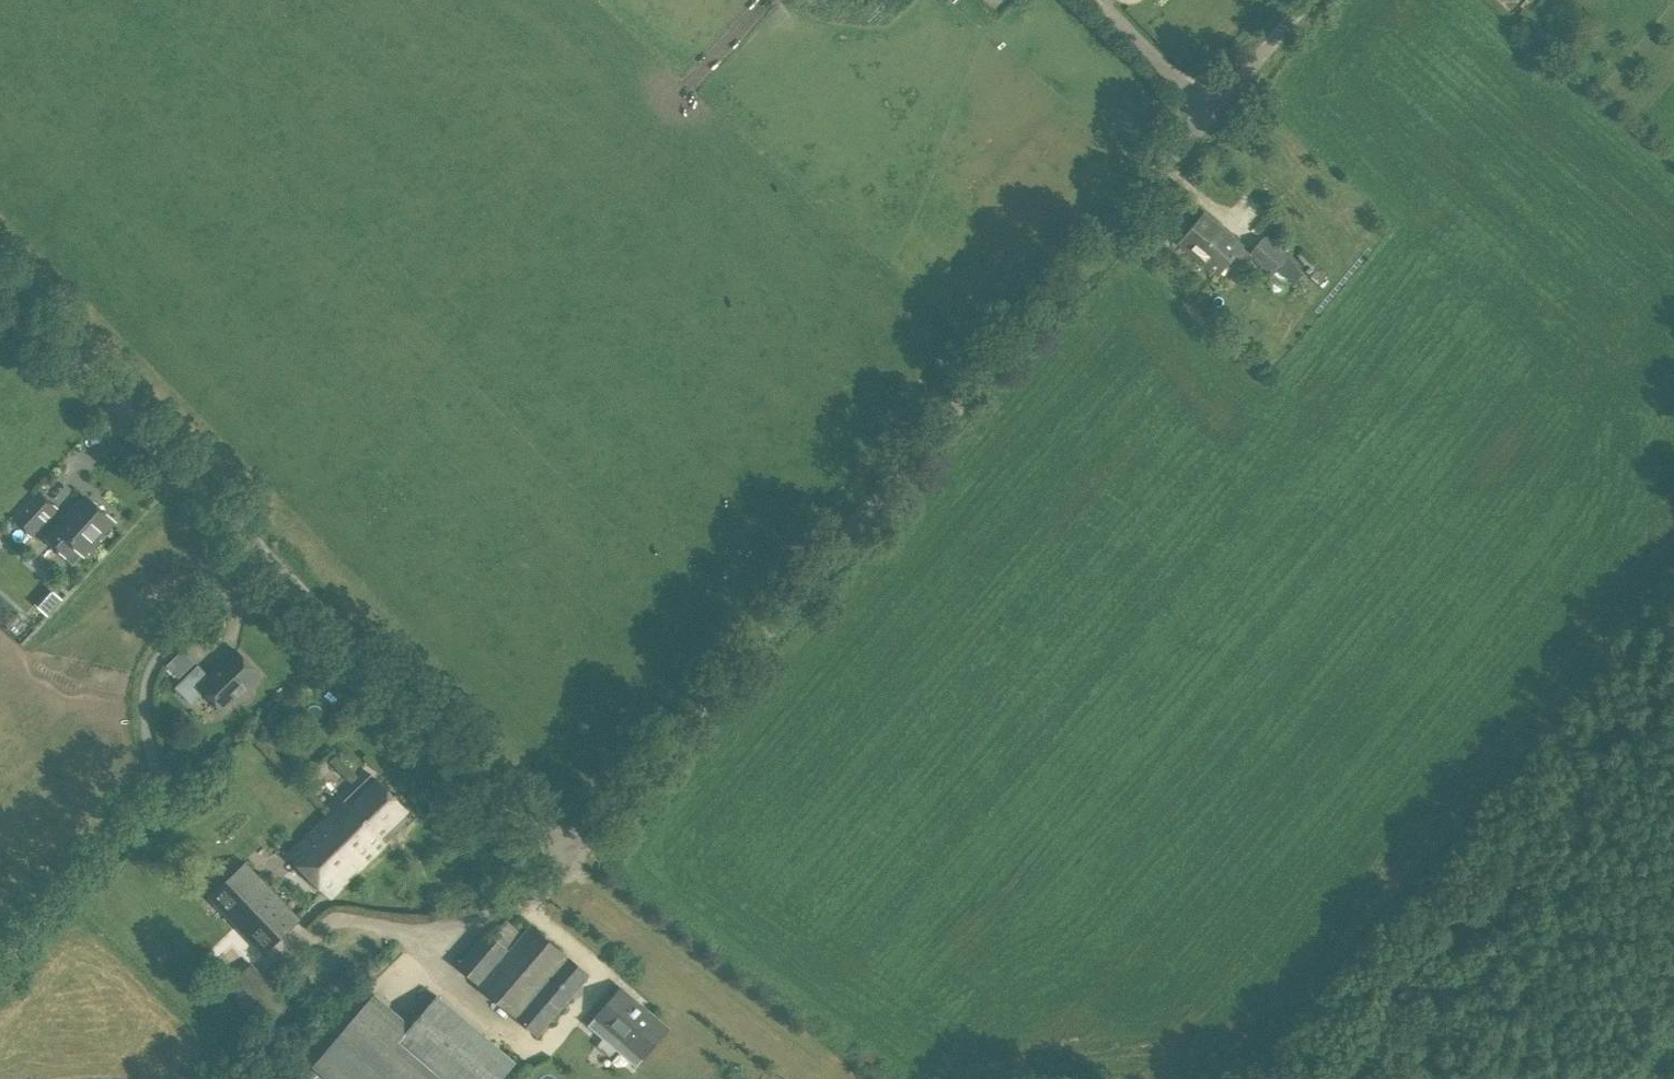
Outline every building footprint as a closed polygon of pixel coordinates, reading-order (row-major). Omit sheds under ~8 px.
[(1241,249),(1203,216),(1179,243),(1217,276),(1233,259),(1244,269),(1252,260),(1272,277),(1273,276),(1273,280),(1275,281),(1273,284),(1273,292),(1280,291),(1284,288),(1282,287),(1287,281),(1285,279),(1288,276),(1311,297),(1319,289),(1295,268),(1297,266),(1288,259),(1287,259),(1263,238),(1250,253),(1243,247),(1241,249)] [(31,536),(56,508),(40,493),(15,521),(31,536)] [(79,509),(76,506),(46,538),(64,554),(72,544),(81,552),(81,551),(80,550),(83,547),(86,550),(97,538),(96,537),(111,521),(112,522),(112,521),(87,498),(87,499),(88,500),(79,509)] [(63,599),(53,590),(38,607),(48,615),(63,599)] [(222,713),(260,676),(236,652),(209,678),(198,667),(176,689),(192,706),(204,694),(222,713)] [(217,745),(223,752),(233,742),(227,736),(217,745)] [(288,856),(330,899),(413,818),(372,777),(288,856)] [(263,957),(276,943),(299,921),(244,864),(208,899),(234,927),(263,957)] [(524,937),(506,922),(493,938),(487,934),(457,968),(539,1038),(590,978),(531,928),(524,937)] [(517,929),(522,933),(527,927),(522,923),(517,929)] [(263,1029),(289,1004),(252,966),(226,991),(263,1029)] [(636,1067),(641,1061),(667,1030),(620,990),(589,1027),(636,1067)] [(328,1078),(502,1078),(515,1063),(438,997),(411,1028),(374,996),(313,1067),(328,1078)]
